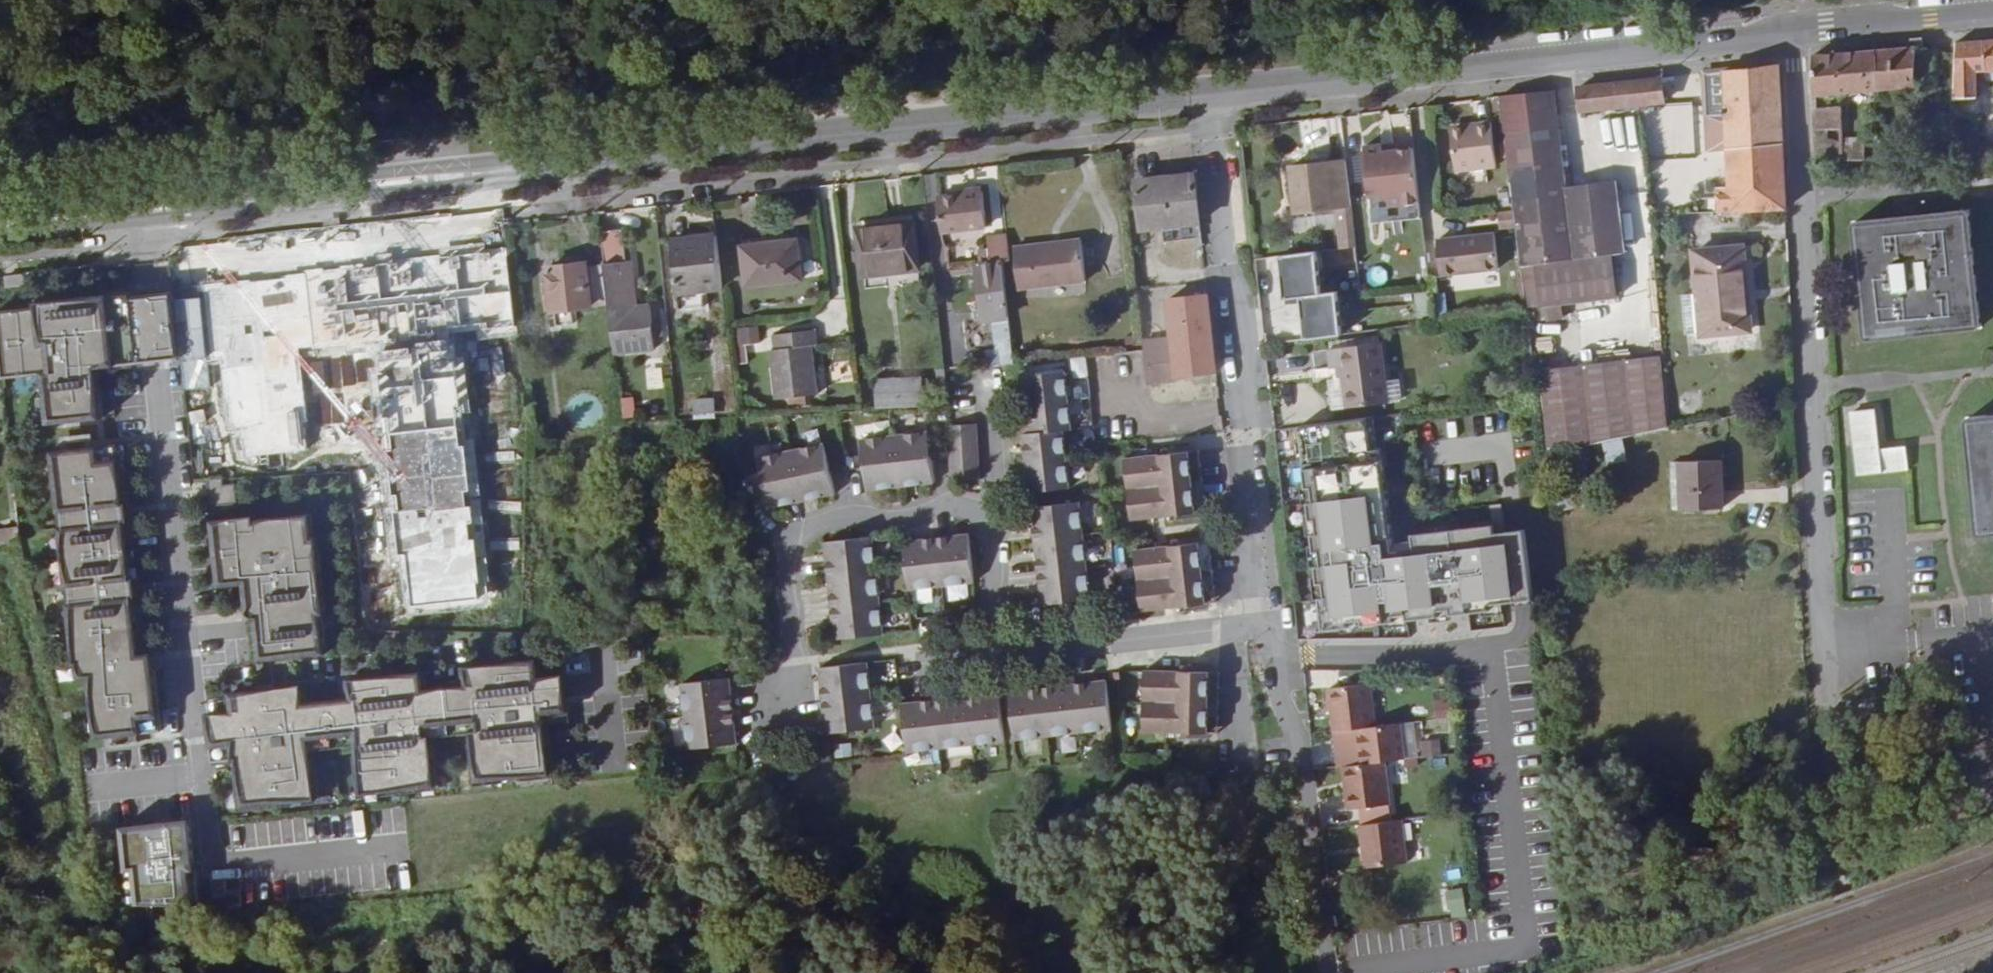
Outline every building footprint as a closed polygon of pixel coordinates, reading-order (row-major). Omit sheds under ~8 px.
[(1956,42),(1956,99),(1975,98),(1981,98),(1981,73),(1985,73),(1984,40),(1956,42)] [(1984,40),(1985,73),(1992,73),(1992,40),(1984,40)] [(1877,50),(1880,94),(1913,91),(1920,90),(1919,89),(1917,51),(1916,46),(1877,50)] [(1814,54),(1815,99),(1842,97),(1880,94),(1877,50),(1840,52),(1814,54)] [(1919,89),(1932,90),(1933,53),(1917,51),(1919,89)] [(1778,65),(1703,74),(1705,115),(1707,115),(1714,115),(1715,132),(1708,133),(1708,150),(1728,149),(1730,186),(1719,187),(1720,212),(1786,209),(1778,65)] [(1580,88),(1582,111),(1623,106),(1637,104),(1664,101),(1662,79),(1580,88)] [(1555,91),(1503,97),(1525,307),(1539,305),(1535,264),(1613,256),(1626,254),(1618,181),(1566,187),(1565,177),(1562,150),(1555,91)] [(1637,104),(1646,173),(1674,170),(1664,101),(1637,104)] [(1630,160),(1633,161),(1636,175),(1646,173),(1637,104),(1623,106),(1630,160)] [(1815,109),(1816,130),(1843,129),(1842,108),(1815,109)] [(1456,171),(1496,167),(1491,121),(1475,124),(1475,129),(1451,131),(1456,171)] [(1366,148),(1371,198),(1383,197),(1390,202),(1390,207),(1421,204),(1415,150),(1385,153),(1384,146),(1366,148)] [(1562,150),(1565,177),(1595,174),(1592,146),(1562,150)] [(1357,240),(1353,206),(1348,159),(1290,165),(1295,212),(1342,207),(1345,241),(1357,240)] [(1144,228),(1201,223),(1196,175),(1139,181),(1144,228)] [(937,197),(941,232),(987,227),(983,192),(965,194),(937,197)] [(1874,339),(1875,339),(1906,335),(1906,328),(1942,325),(1943,332),(1972,329),(1973,329),(1974,328),(1976,327),(1977,326),(1978,326),(1979,325),(1979,324),(1980,323),(1980,322),(1980,321),(1980,320),(1980,319),(1980,317),(1970,221),(1970,219),(1969,218),(1969,217),(1969,216),(1968,216),(1968,215),(1967,214),(1966,213),(1965,213),(1964,212),(1962,212),(1961,212),(1961,211),(1960,211),(1959,212),(1931,214),(1932,222),(1918,223),(1919,230),(1903,232),(1901,224),(1895,225),(1894,218),(1862,221),(1861,222),(1860,222),(1859,222),(1859,223),(1858,224),(1857,224),(1856,225),(1855,226),(1855,227),(1854,228),(1854,229),(1854,230),(1854,231),(1853,232),(1864,330),(1864,331),(1864,332),(1865,333),(1865,334),(1866,335),(1867,336),(1868,336),(1868,337),(1870,338),(1871,338),(1872,339),(1873,339),(1874,339)] [(862,259),(864,275),(919,269),(914,222),(859,228),(862,259)] [(1918,223),(1901,224),(1903,232),(1919,230),(1918,223)] [(622,229),(601,232),(604,260),(605,263),(605,264),(626,262),(626,261),(626,260),(622,229)] [(1437,240),(1441,276),(1499,269),(1494,233),(1437,240)] [(743,241),(743,248),(798,241),(797,234),(743,241)] [(1003,263),(1010,262),(1007,235),(989,237),(992,265),(1003,263)] [(703,290),(722,288),(717,236),(671,241),(677,293),(703,290)] [(1014,248),(1019,288),(1086,280),(1082,240),(1014,248)] [(743,248),(748,286),(802,279),(798,241),(743,248)] [(1703,336),(1752,331),(1743,248),(1695,253),(1699,293),(1702,332),(1703,336)] [(1299,337),(1337,334),(1333,290),(1315,292),(1311,253),(1268,257),(1272,298),(1295,296),(1299,337)] [(1613,256),(1535,264),(1539,305),(1540,307),(1546,306),(1563,304),(1618,298),(1613,256)] [(547,267),(553,312),(592,307),(595,330),(613,327),(610,310),(610,305),(605,264),(605,263),(604,260),(547,267)] [(610,305),(610,310),(613,327),(616,354),(655,349),(654,336),(653,323),(650,305),(636,307),(630,261),(626,262),(605,264),(610,305)] [(1010,317),(1003,263),(992,265),(980,266),(981,273),(986,319),(991,319),(1010,317)] [(468,318),(496,315),(490,266),(461,269),(461,265),(436,268),(442,321),(468,318)] [(981,273),(980,266),(951,269),(952,277),(981,273)] [(328,321),(323,280),(284,285),(288,326),(293,325),(296,351),(302,350),(305,376),(341,372),(338,346),(328,347),(325,321),(328,321)] [(255,335),(249,288),(203,293),(209,341),(212,341),(213,351),(237,349),(235,338),(255,335)] [(703,290),(677,293),(678,299),(703,296),(703,290)] [(363,298),(367,341),(412,337),(408,293),(379,296),(376,293),(365,294),(363,298)] [(1687,333),(1702,332),(1699,293),(1683,295),(1687,333)] [(1177,376),(1217,372),(1209,295),(1169,299),(1173,339),(1174,343),(1165,344),(1165,340),(1143,342),(1144,350),(1147,382),(1177,379),(1177,376)] [(1565,319),(1563,304),(1546,306),(1547,321),(1565,319)] [(1542,327),(1540,316),(1529,318),(1532,329),(1542,327)] [(988,366),(1015,363),(1010,317),(991,319),(995,349),(986,350),(988,366)] [(468,318),(442,321),(444,334),(469,331),(468,318)] [(661,322),(653,323),(654,336),(663,335),(661,322)] [(735,363),(747,362),(746,341),(758,341),(757,326),(733,327),(735,363)] [(770,350),(776,399),(789,398),(819,394),(813,345),(819,344),(816,330),(773,335),(775,350),(770,350)] [(444,334),(443,331),(429,333),(433,374),(448,373),(444,334)] [(1342,367),(1347,407),(1389,402),(1381,342),(1330,349),(1333,368),(1342,367)] [(495,367),(497,414),(515,412),(520,412),(514,352),(499,354),(501,367),(495,367)] [(1671,431),(1661,356),(1539,371),(1549,446),(1671,431)] [(645,366),(646,387),(661,387),(661,366),(645,366)] [(941,407),(950,407),(945,368),(937,369),(941,407)] [(357,371),(341,373),(348,435),(365,433),(357,371)] [(725,400),(735,399),(732,371),(722,372),(725,400)] [(1025,376),(1028,405),(1069,400),(1066,372),(1025,376)] [(879,381),(880,405),(922,404),(921,380),(879,381)] [(153,388),(138,390),(153,538),(168,536),(153,388)] [(444,389),(433,391),(435,407),(446,406),(444,389)] [(138,390),(38,400),(53,548),(153,538),(138,390)] [(821,403),(819,394),(789,398),(790,407),(821,403)] [(714,412),(713,400),(696,401),(697,413),(714,412)] [(1028,405),(1031,433),(1064,430),(1072,429),(1069,400),(1028,405)] [(1484,407),(1487,432),(1502,431),(1525,427),(1537,426),(1534,400),(1484,407)] [(623,403),(625,418),(637,417),(635,401),(623,403)] [(1391,417),(1389,402),(1347,407),(1339,409),(1340,423),(1391,417)] [(1854,445),(1879,442),(1875,409),(1850,413),(1854,445)] [(497,414),(492,414),(493,448),(494,448),(517,447),(515,412),(497,414)] [(1989,535),(1992,534),(1992,416),(1976,418),(1975,418),(1974,418),(1973,419),(1972,419),(1972,420),(1971,420),(1970,421),(1969,421),(1969,422),(1968,423),(1968,424),(1968,425),(1967,426),(1967,427),(1967,428),(1967,429),(1978,526),(1978,527),(1978,528),(1978,529),(1979,530),(1980,531),(1980,532),(1981,532),(1982,533),(1983,534),(1984,534),(1985,534),(1986,535),(1987,535),(1988,535),(1989,535)] [(977,424),(949,426),(952,481),(980,479),(977,424)] [(1525,427),(1502,431),(1506,469),(1530,466),(1525,427)] [(1027,463),(1067,459),(1064,430),(1031,433),(1024,434),(1027,463)] [(1395,443),(1400,482),(1506,469),(1502,431),(1487,432),(1395,443)] [(927,434),(895,438),(901,486),(933,482),(927,434)] [(863,441),(869,490),(901,486),(895,438),(863,441)] [(1610,461),(1623,459),(1618,438),(1606,441),(1610,461)] [(823,446),(791,453),(802,501),(834,493),(823,446)] [(494,448),(494,465),(522,466),(522,447),(517,447),(494,448)] [(1199,450),(1190,452),(1193,482),(1203,481),(1199,450)] [(1190,452),(1125,459),(1129,489),(1193,482),(1190,452)] [(760,460),(770,507),(802,501),(791,453),(760,460)] [(1030,493),(1071,488),(1067,459),(1027,463),(1030,493)] [(1683,509),(1724,508),(1722,460),(1681,461),(1683,509)] [(1683,509),(1681,461),(1674,461),(1675,510),(1683,509)] [(1319,475),(1325,525),(1366,520),(1361,471),(1319,475)] [(231,511),(232,482),(207,481),(206,510),(231,511)] [(1203,481),(1193,482),(1196,512),(1206,511),(1203,481)] [(1193,482),(1129,489),(1132,520),(1196,512),(1193,482)] [(1497,487),(1499,526),(1518,525),(1516,486),(1497,487)] [(1035,540),(1084,535),(1080,502),(1031,508),(1035,540)] [(249,659),(318,652),(304,512),(206,522),(212,586),(242,583),(249,659)] [(1366,520),(1325,525),(1330,570),(1353,567),(1355,590),(1374,587),(1366,520)] [(22,542),(20,528),(0,530),(0,545),(22,542)] [(968,534),(936,538),(942,586),(974,582),(968,534)] [(1035,540),(1039,572),(1087,567),(1084,535),(1035,540)] [(828,575),(877,570),(874,538),(825,542),(828,575)] [(904,542),(910,590),(942,586),(936,538),(904,542)] [(1210,542),(1200,543),(1203,573),(1213,572),(1210,542)] [(1200,543),(1135,550),(1139,580),(1203,573),(1200,543)] [(1042,604),(1091,600),(1087,567),(1039,572),(1042,604)] [(1353,567),(1330,570),(1332,592),(1355,590),(1353,567)] [(828,575),(832,607),(880,603),(877,570),(828,575)] [(1213,572),(1203,573),(1207,603),(1216,602),(1213,572)] [(1494,595),(1506,597),(1510,575),(1499,572),(1494,595)] [(1203,573),(1139,580),(1142,610),(1207,603),(1203,573)] [(1120,607),(1118,595),(1103,597),(1105,609),(1120,607)] [(835,640),(883,635),(880,603),(832,607),(835,640)] [(473,782),(543,772),(534,714),(560,710),(555,675),(532,678),(529,657),(456,668),(458,684),(416,690),(413,671),(342,681),(344,697),(296,705),(293,683),(221,694),(223,710),(201,713),(207,756),(225,753),(233,807),(309,796),(300,741),(348,734),(357,792),(427,781),(421,737),(465,730),(473,782)] [(819,667),(823,700),(871,695),(868,663),(819,667)] [(1210,672),(1145,671),(1144,702),(1209,702),(1210,672)] [(1219,672),(1210,672),(1209,702),(1219,702),(1219,672)] [(1327,675),(1330,692),(1356,689),(1354,674),(1331,674),(1327,675)] [(682,684),(685,716),(734,711),(731,679),(682,684)] [(1107,680),(1075,683),(1080,732),(1113,728),(1107,680)] [(1075,683),(1042,687),(1048,736),(1080,732),(1075,683)] [(1010,691),(1016,739),(1048,736),(1042,687),(1010,691)] [(1356,689),(1330,692),(1335,735),(1360,732),(1376,730),(1371,687),(1356,689)] [(999,692),(967,696),(973,744),(1005,740),(999,692)] [(826,732),(875,727),(871,695),(823,700),(826,732)] [(967,696),(935,700),(940,748),(973,744),(967,696)] [(1432,698),(1434,718),(1449,717),(1447,697),(1432,698)] [(903,703),(908,752),(940,748),(935,700),(903,703)] [(1209,702),(1144,702),(1143,732),(1209,733),(1209,702)] [(1219,702),(1209,702),(1209,733),(1218,733),(1219,702)] [(689,749),(737,743),(734,711),(685,716),(689,749)] [(1376,730),(1360,732),(1364,768),(1385,765),(1405,763),(1401,727),(1376,730)] [(1364,768),(1344,770),(1349,814),(1374,810),(1391,808),(1385,765),(1364,768)] [(1374,810),(1349,814),(1352,830),(1360,829),(1377,827),(1374,810)] [(117,824),(120,904),(188,901),(184,821),(117,824)] [(235,847),(311,839),(310,822),(234,830),(235,847)] [(1377,827),(1360,829),(1366,872),(1407,867),(1401,824),(1377,827)] [(1462,888),(1446,889),(1447,918),(1463,917),(1462,888)]
